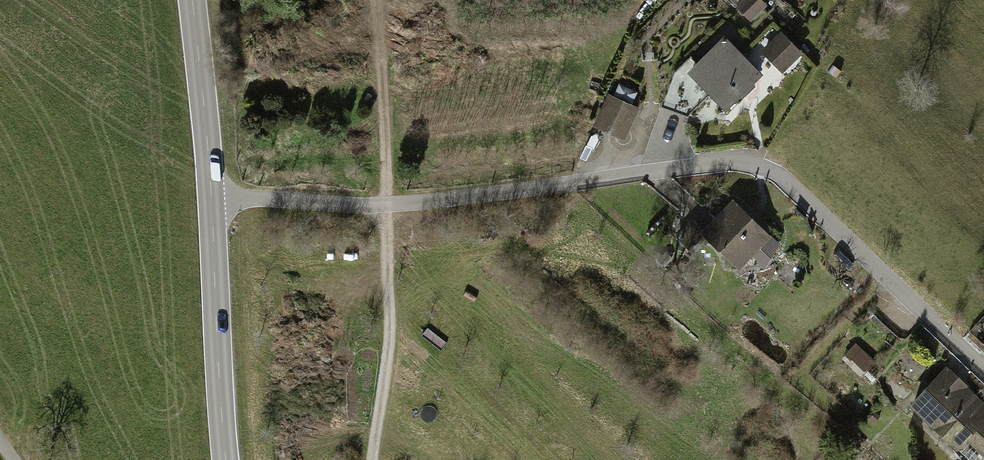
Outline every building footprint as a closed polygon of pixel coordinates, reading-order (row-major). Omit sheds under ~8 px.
[(752,21),(764,8),(755,0),(730,0),(752,21)] [(690,62),(676,77),(662,109),(688,118),(696,109),(705,98),(721,113),(736,97),(743,103),(771,72),(779,79),(799,57),(769,29),(739,62),(723,48),(739,30),(728,19),(713,36),(716,39),(693,64),(690,62)] [(605,96),(592,125),(624,140),(638,111),(605,96)] [(695,222),(677,240),(697,259),(707,249),(734,274),(745,263),(758,275),(780,252),(728,204),(703,230),(695,222)] [(862,352),(850,364),(871,384),(883,371),(862,352)] [(940,368),(904,409),(955,453),(965,442),(983,458),(983,407),(940,368)]
